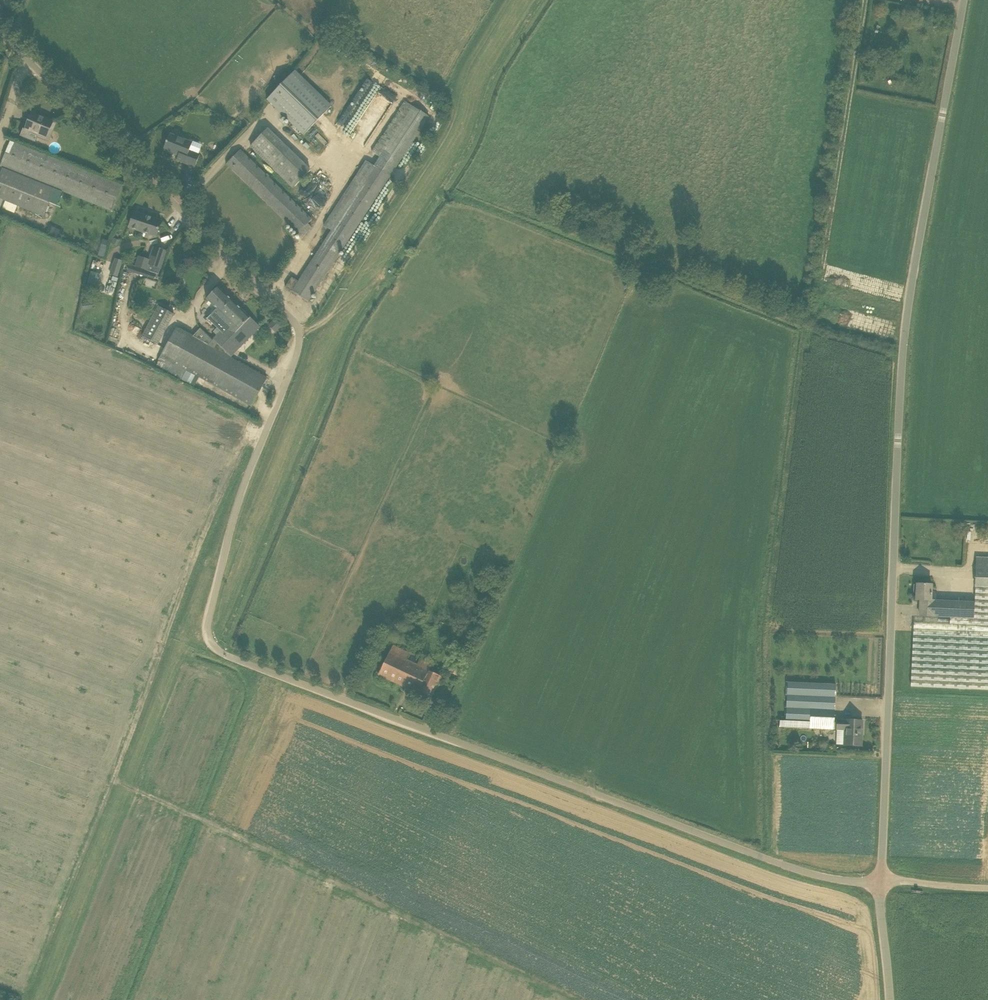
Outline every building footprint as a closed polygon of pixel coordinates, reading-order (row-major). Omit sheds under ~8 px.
[(296,70),(267,100),(303,135),(332,105),(296,70)] [(299,281),(292,277),(285,287),(308,302),(427,116),(405,102),(372,152),(379,157),(374,165),(299,281)] [(44,119),(32,114),(26,129),(38,134),(39,132),(48,135),(53,121),(45,117),(44,119)] [(264,161),(282,142),(268,128),(250,147),(264,161)] [(195,168),(200,154),(189,151),(193,142),(170,133),(163,150),(178,156),(177,160),(195,168)] [(0,167),(3,168),(64,191),(113,211),(122,186),(11,141),(0,167)] [(313,219),(240,150),(227,164),(302,238),(311,228),(307,224),(313,219)] [(3,168),(0,175),(0,208),(3,200),(30,211),(44,217),(50,203),(57,206),(58,204),(59,204),(64,191),(3,168)] [(157,236),(162,221),(134,212),(130,227),(157,236)] [(53,236),(56,229),(48,225),(46,233),(53,236)] [(149,264),(161,268),(167,251),(154,247),(149,264)] [(116,257),(110,273),(119,276),(124,260),(116,257)] [(92,271),(88,284),(101,287),(105,274),(92,271)] [(214,349),(229,357),(259,327),(218,287),(207,299),(217,309),(208,318),(222,331),(227,337),(218,346),(216,345),(214,349)] [(158,345),(175,316),(158,307),(142,336),(158,345)] [(162,356),(252,406),(267,378),(229,357),(214,349),(177,328),(162,356)] [(987,587),(987,570),(975,570),(975,586),(987,587)] [(917,584),(917,585),(914,585),(914,592),(916,592),(916,600),(921,600),(920,616),(936,616),(937,600),(931,600),(931,584),(917,584)] [(975,586),(974,602),(975,602),(974,618),(950,617),(950,624),(914,622),(911,686),(987,690),(987,587),(975,586)] [(975,602),(974,602),(937,600),(936,616),(950,617),(974,618),(975,602)] [(432,664),(420,658),(417,665),(405,660),(408,653),(392,645),(379,675),(415,692),(414,694),(430,702),(441,676),(428,670),(432,664)] [(449,672),(458,677),(463,665),(454,661),(449,672)] [(834,726),(835,709),(835,697),(836,687),(788,685),(786,721),(780,721),(780,727),(810,729),(810,725),(834,726)] [(837,720),(836,744),(844,744),(844,745),(860,746),(861,730),(862,730),(862,721),(845,720),(837,720)]
